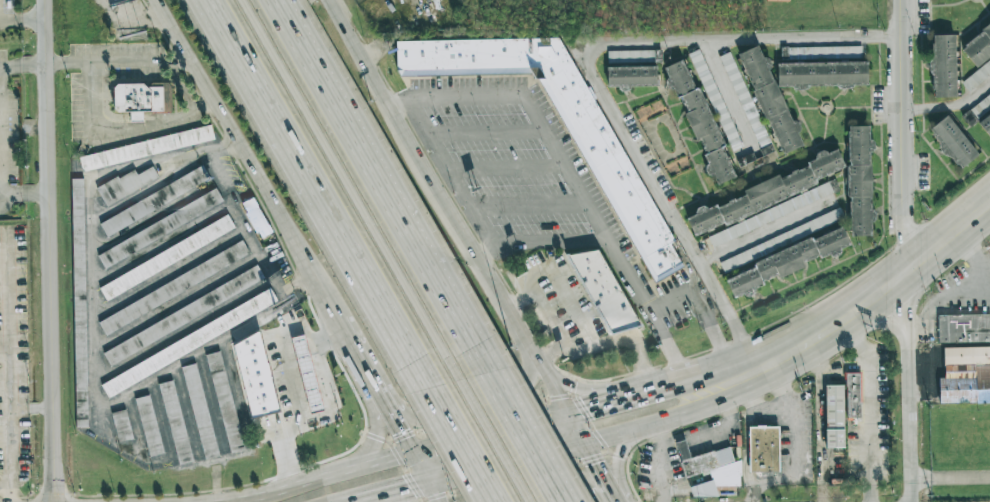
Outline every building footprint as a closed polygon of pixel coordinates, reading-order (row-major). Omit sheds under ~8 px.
[(960,47),(975,67),(989,56),(989,24),(960,47)] [(955,35),(933,35),(935,98),(956,97),(955,35)] [(396,41),(397,71),(399,77),(544,75),(646,286),(683,268),(568,39),(396,41)] [(790,123),(767,57),(762,59),(758,46),(741,52),(778,155),(803,146),(797,132),(801,130),(797,120),(790,123)] [(784,58),(862,56),(861,46),(783,48),(784,58)] [(700,49),(689,54),(731,151),(742,147),(700,49)] [(607,51),(608,62),(655,60),(655,50),(607,51)] [(732,51),(721,55),(757,149),(768,144),(732,51)] [(734,178),(686,58),(665,67),(676,96),(681,94),(688,112),(687,113),(703,155),(702,156),(710,176),(713,175),(717,185),(734,178)] [(969,92),(989,75),(989,59),(962,83),(969,92)] [(777,64),(778,86),(867,84),(867,61),(777,64)] [(656,66),(607,67),(607,86),(656,84),(656,66)] [(170,113),(170,84),(114,84),(114,113),(130,113),(130,122),(143,122),(143,113),(170,113)] [(967,111),(974,120),(989,107),(989,93),(967,111)] [(977,124),(989,139),(989,114),(977,124)] [(928,129),(958,170),(977,156),(948,115),(928,129)] [(78,156),(82,171),(215,140),(211,126),(78,156)] [(849,236),(872,236),(871,126),(848,126),(849,236)] [(693,235),(845,172),(837,150),(778,175),(779,175),(742,190),(744,194),(696,214),(686,218),(693,235)] [(96,188),(105,205),(159,179),(153,167),(137,175),(134,169),(96,188)] [(211,182),(204,168),(98,221),(105,235),(211,182)] [(75,428),(88,428),(83,179),(71,179),(75,428)] [(96,252),(102,266),(225,205),(218,192),(96,252)] [(241,203),(260,239),(272,233),(252,197),(241,203)] [(98,286),(105,300),(236,230),(229,217),(98,286)] [(724,274),(732,296),(805,268),(803,263),(849,245),(843,229),(724,274)] [(250,256),(243,243),(97,320),(104,334),(250,256)] [(610,338),(638,323),(596,245),(568,261),(610,338)] [(107,396),(278,304),(271,291),(100,383),(107,396)] [(938,315),(939,343),(956,343),(956,348),(944,348),(944,378),(939,378),(939,404),(989,403),(989,315),(938,315)] [(233,341),(249,419),(278,413),(262,335),(233,341)] [(308,414),(321,412),(307,335),(293,338),(308,414)] [(221,351),(207,355),(228,454),(243,451),(221,351)] [(293,357),(265,366),(284,425),(312,417),(293,357)] [(219,456),(196,364),(181,367),(205,459),(219,456)] [(860,418),(861,373),(846,373),(845,418),(860,418)] [(174,380),(159,384),(178,465),(192,462),(174,380)] [(826,448),(845,448),(843,385),(824,386),(826,448)] [(149,395),(135,399),(149,457),(163,454),(149,395)] [(112,412),(117,443),(132,440),(127,410),(112,412)] [(778,426),(749,427),(749,473),(779,472),(778,426)] [(689,457),(685,440),(675,443),(684,478),(709,472),(711,481),(689,487),(692,500),(717,494),(715,489),(741,482),(736,462),(733,462),(730,447),(689,457)]
